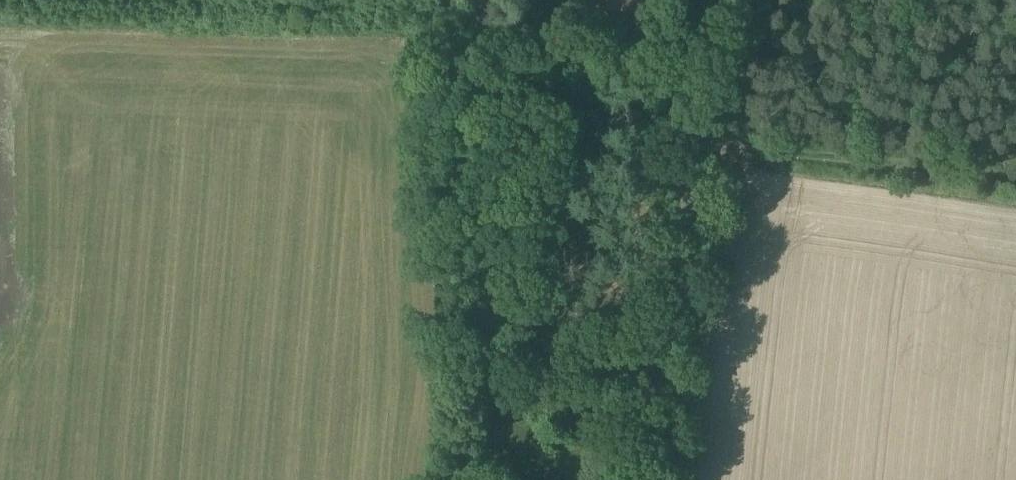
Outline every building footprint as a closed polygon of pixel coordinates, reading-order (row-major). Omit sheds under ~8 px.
[(575,24),(655,27),(656,0),(610,0),(610,4),(579,3),(576,3),(575,24)]
